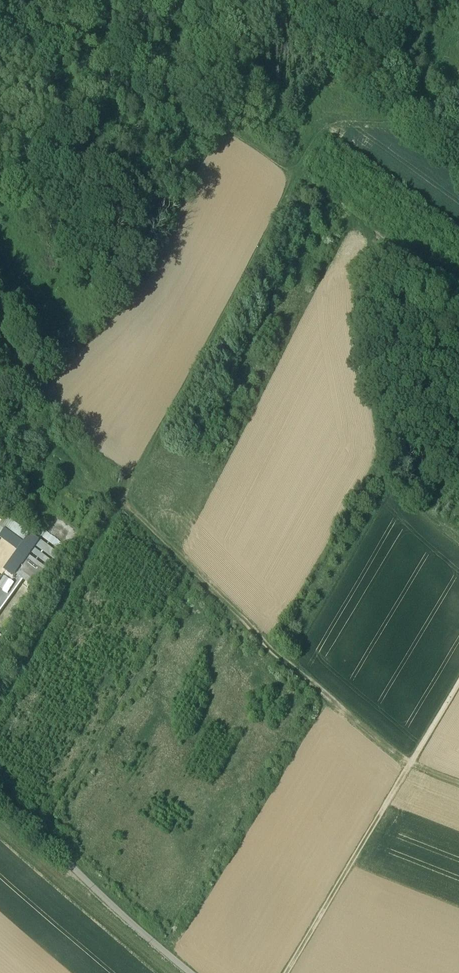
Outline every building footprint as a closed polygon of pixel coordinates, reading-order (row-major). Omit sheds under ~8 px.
[(0,521),(0,523),(24,540),(33,547),(40,537),(6,513),(0,521)] [(33,547),(24,540),(8,562),(17,569),(33,547)]
